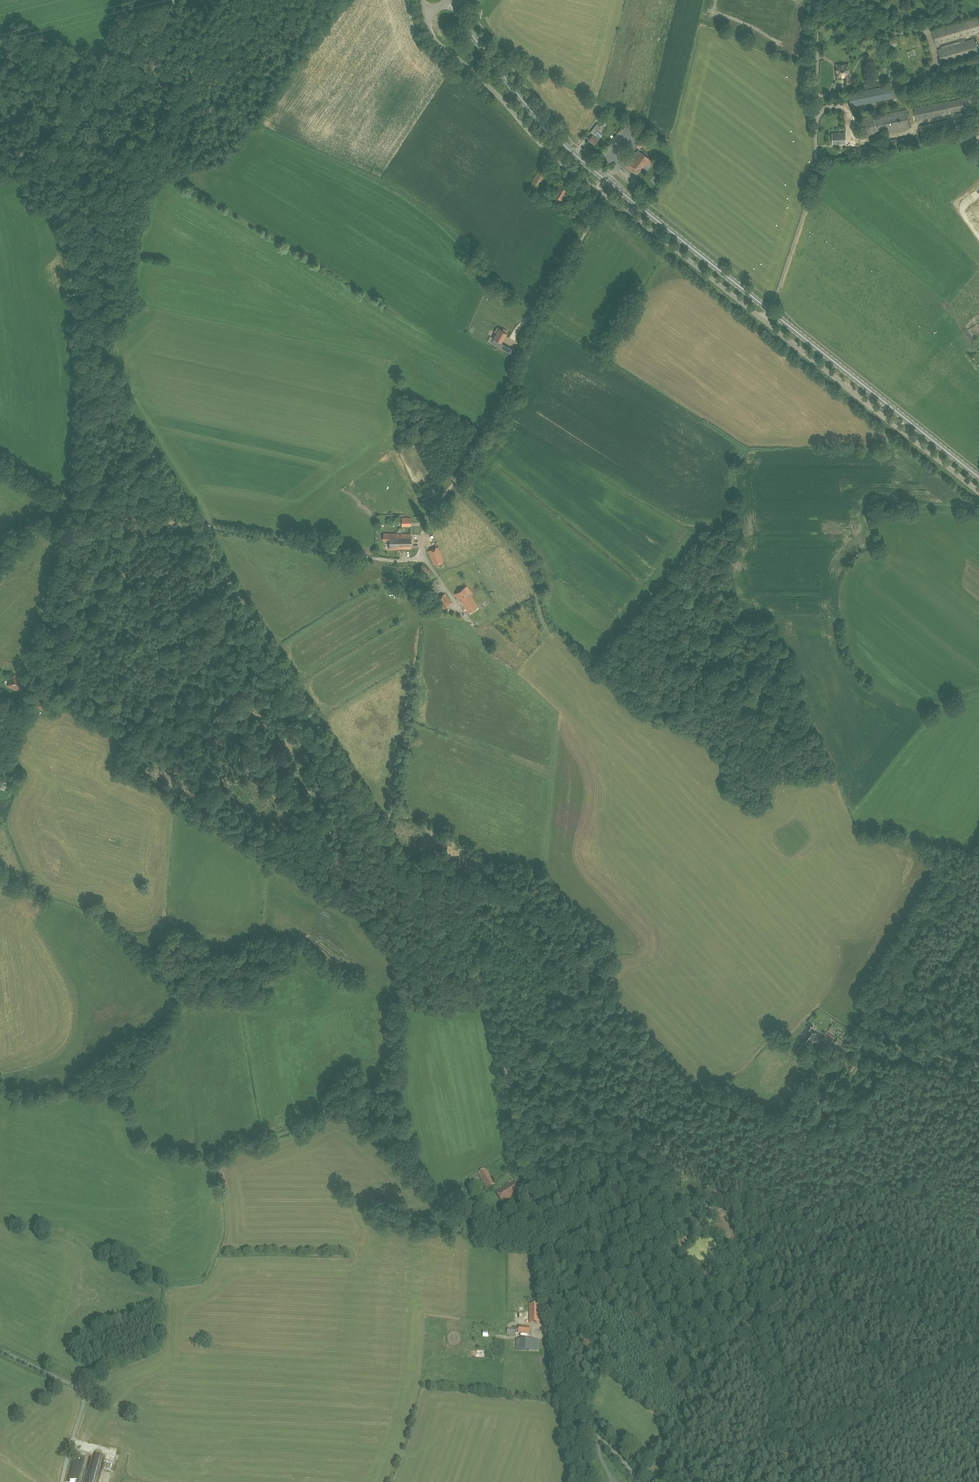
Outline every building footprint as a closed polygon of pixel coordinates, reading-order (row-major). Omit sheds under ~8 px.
[(978,32),(978,17),(932,31),(936,45),(958,38),(959,43),(938,49),(942,64),(978,53),(974,39),(964,42),(963,37),(978,32)] [(836,67),(836,68),(836,77),(845,77),(845,85),(851,85),(851,79),(848,79),(848,65),(839,65),(838,65),(837,65),(837,66),(836,66),(836,67)] [(851,106),(893,98),(891,85),(849,94),(851,106)] [(913,121),(970,110),(968,97),(914,108),(916,115),(912,115),(913,121)] [(863,137),(910,127),(906,109),(859,119),(863,137)] [(922,136),(949,130),(947,120),(920,126),(922,136)] [(590,137),(588,139),(594,144),(600,137),(602,135),(602,134),(600,133),(593,128),(590,132),(592,134),(591,135),(590,137)] [(833,144),(846,143),(845,132),(832,133),(833,144)] [(637,174),(650,157),(643,151),(641,153),(638,150),(635,155),(631,152),(627,157),(626,157),(622,162),(637,174)] [(535,191),(546,173),(539,169),(528,187),(535,191)] [(563,200),(570,188),(560,183),(556,189),(557,189),(553,195),(563,200)] [(501,342),(507,331),(503,329),(502,331),(497,328),(495,332),(497,333),(494,338),(497,340),(495,345),(500,348),(503,343),(501,342)] [(411,526),(411,517),(402,517),(402,526),(411,526)] [(398,548),(411,548),(411,534),(397,534),(397,533),(390,533),(383,533),(383,540),(389,540),(389,549),(398,549),(398,548)] [(434,564),(444,560),(438,547),(428,551),(434,564)] [(427,575),(431,571),(423,563),(419,567),(426,574),(427,575)] [(436,597),(440,594),(439,592),(435,585),(429,589),(434,596),(435,595),(436,597)] [(469,612),(478,606),(469,594),(471,593),(467,586),(455,594),(460,602),(458,603),(461,607),(464,605),(469,612)] [(443,609),(451,603),(445,594),(437,599),(443,609)] [(20,691),(25,679),(14,674),(8,686),(20,691)] [(44,710),(47,703),(39,700),(36,707),(44,710)] [(15,903),(19,896),(14,893),(10,899),(15,903)] [(809,1045),(817,1034),(810,1030),(813,1026),(809,1023),(807,1027),(808,1027),(800,1039),(809,1045)] [(829,1044),(834,1037),(826,1032),(821,1040),(829,1044)] [(838,1037),(836,1041),(834,1043),(841,1048),(843,1046),(845,1042),(838,1037)] [(514,1151),(508,1152),(511,1164),(517,1162),(514,1151)] [(488,1189),(495,1184),(486,1169),(478,1173),(488,1189)] [(511,1198),(521,1191),(515,1180),(496,1192),(503,1203),(511,1198)] [(530,1323),(541,1323),(541,1304),(529,1304),(530,1323)] [(519,1325),(518,1332),(529,1334),(530,1326),(519,1325)] [(538,1351),(539,1340),(517,1339),(516,1349),(538,1351)]
